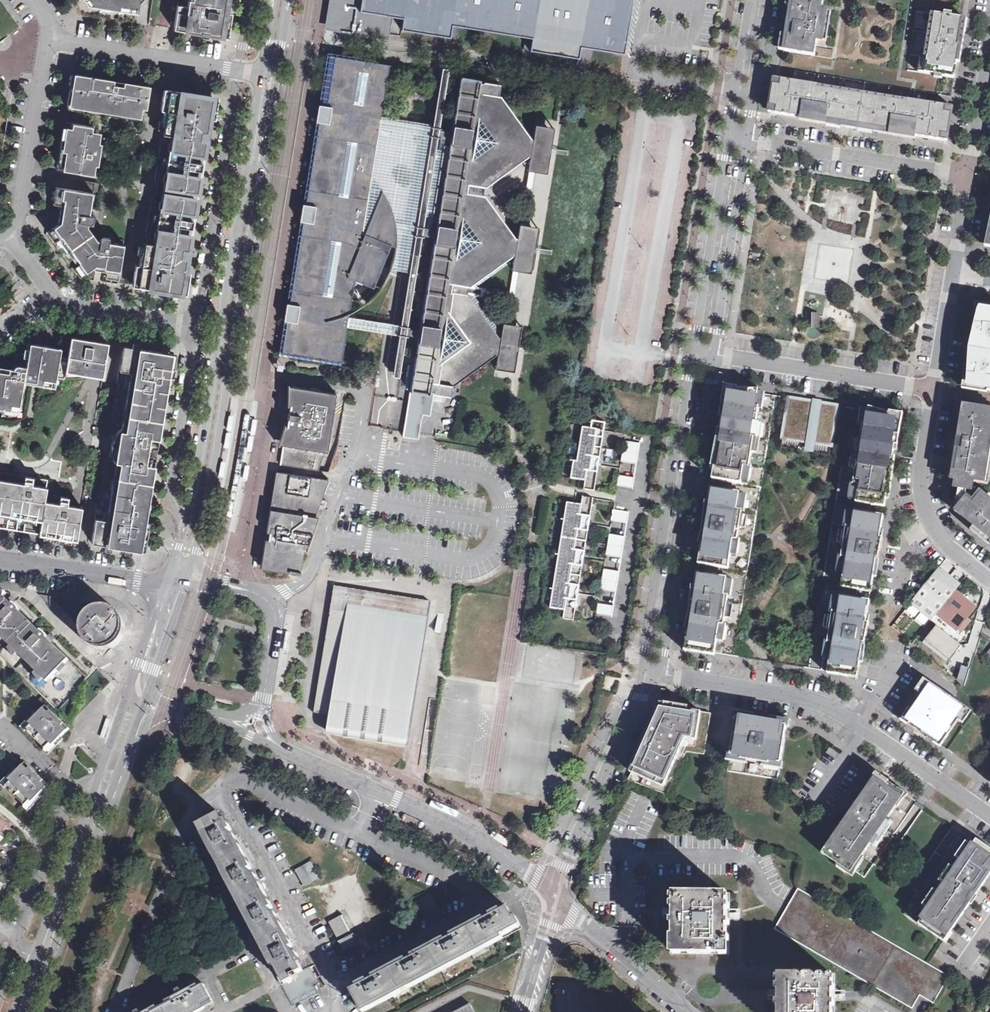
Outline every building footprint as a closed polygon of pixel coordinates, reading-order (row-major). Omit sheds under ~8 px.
[(82,15),(110,19),(112,9),(119,11),(118,20),(134,23),(136,9),(137,9),(145,0),(71,0),(82,15)] [(186,2),(178,1),(174,29),(221,37),(227,0),(186,0),(186,2)] [(332,24),(388,33),(390,24),(402,26),(401,30),(456,39),(457,32),(525,42),(523,49),(578,58),(579,54),(592,56),(593,49),(624,54),(633,0),(335,0),(332,24)] [(789,19),(788,23),(787,23),(785,35),(786,35),(784,51),(815,56),(817,40),(821,41),(826,12),(822,11),(824,0),(792,0),(789,19)] [(960,34),(962,19),(960,18),(917,11),(914,27),(908,70),(953,78),(955,78),(959,52),(962,34),(960,34)] [(696,63),(707,65),(710,54),(698,52),(696,63)] [(363,61),(332,56),(324,104),(321,103),(318,121),(321,121),(307,204),(305,203),(302,220),(305,221),(292,303),(288,302),(286,318),(289,319),(284,350),(341,360),(347,326),(348,314),(355,277),(381,287),(385,280),(389,274),(392,268),(409,271),(415,237),(421,238),(422,235),(435,237),(420,328),(407,326),(406,333),(419,335),(403,431),(418,433),(424,400),(416,399),(418,390),(434,392),(450,395),(453,378),(457,379),(461,376),(463,378),(496,353),(498,354),(495,368),(514,371),(522,325),(511,323),(504,322),(503,322),(501,336),(500,336),(500,332),(475,295),(467,294),(468,284),(477,286),(511,260),(512,255),(514,255),(512,269),(513,269),(519,270),(530,272),(538,227),(527,225),(520,224),(519,224),(517,236),(515,236),(486,194),(484,194),(485,186),(488,186),(526,156),(530,156),(528,170),(529,170),(535,171),(546,173),(554,127),(535,124),(533,137),(529,137),(501,97),(500,96),(501,85),(491,83),(478,79),(461,76),(448,153),(435,151),(435,150),(429,149),(378,140),(391,65),(372,62),(371,63),(363,62),(363,61)] [(777,79),(772,113),(812,120),(858,127),(865,82),(816,74),(795,71),(793,81),(780,79),(777,79)] [(429,149),(435,150),(448,74),(441,73),(429,149)] [(66,112),(90,116),(89,126),(64,122),(61,144),(65,145),(64,153),(59,152),(57,169),(96,175),(104,128),(142,135),(149,86),(124,82),(123,91),(116,90),(117,85),(113,84),(113,80),(72,74),(66,112)] [(915,90),(865,82),(858,127),(903,134),(945,141),(950,106),(936,104),(938,94),(915,90)] [(159,172),(156,172),(155,181),(158,181),(157,185),(189,191),(189,189),(197,191),(199,177),(196,176),(197,170),(200,170),(201,162),(198,162),(200,155),(202,155),(212,97),(168,90),(166,104),(172,105),(170,120),(163,118),(161,134),(166,134),(163,149),(162,158),(159,157),(157,157),(156,163),(158,163),(161,164),(159,172)] [(527,225),(535,171),(529,170),(520,224),(527,225)] [(93,221),(99,186),(94,185),(95,182),(84,181),(83,189),(87,189),(87,192),(54,187),(50,210),(55,211),(54,218),(49,217),(46,235),(76,277),(94,280),(95,274),(102,276),(101,281),(118,284),(125,240),(104,237),(101,237),(91,224),(93,221)] [(152,220),(150,228),(148,243),(145,242),(144,251),(142,250),(136,285),(180,292),(190,235),(187,234),(188,227),(191,228),(192,220),(189,219),(190,213),(193,213),(195,199),(188,198),(188,197),(156,192),(156,196),(153,195),(151,205),(154,205),(153,214),(150,213),(148,213),(147,219),(149,219),(152,220)] [(401,322),(348,314),(347,326),(398,334),(392,374),(399,375),(406,333),(407,326),(416,269),(421,238),(415,237),(409,271),(401,322)] [(504,322),(511,323),(519,270),(513,269),(509,293),(508,299),(504,322)] [(487,287),(477,286),(468,284),(467,294),(475,295),(485,297),(486,295),(508,299),(509,293),(487,290),(487,287)] [(978,307),(975,325),(977,326),(977,329),(976,335),(978,335),(977,341),(973,340),(970,358),(975,359),(974,365),(971,364),(971,368),(970,373),(968,373),(965,387),(989,391),(989,309),(978,307)] [(819,315),(805,315),(806,331),(819,331),(819,315)] [(70,336),(61,334),(59,347),(34,343),(33,349),(28,348),(25,364),(17,362),(16,361),(14,360),(11,360),(9,362),(8,367),(1,365),(1,368),(0,371),(0,404),(18,407),(23,376),(25,378),(38,381),(39,378),(54,381),(54,376),(63,377),(65,369),(70,336)] [(91,339),(70,336),(65,369),(86,372),(91,339)] [(91,339),(86,372),(101,374),(106,342),(91,339)] [(150,448),(151,448),(155,448),(157,435),(156,434),(169,352),(122,344),(116,383),(119,383),(114,413),(117,413),(114,429),(117,429),(125,431),(124,440),(135,442),(135,445),(144,446),(144,445),(150,446),(150,448)] [(336,391),(293,384),(290,403),(294,404),(293,411),(288,411),(287,417),(292,417),(291,425),(286,424),(280,462),(319,469),(328,443),(336,391)] [(776,396),(727,388),(724,408),(725,408),(722,430),(721,430),(720,435),(717,450),(718,450),(714,479),(761,486),(776,396)] [(427,435),(434,392),(418,390),(416,399),(424,400),(418,433),(418,438),(426,439),(427,435)] [(814,402),(789,398),(782,439),(808,443),(808,441),(813,441),(813,444),(831,447),(838,406),(819,403),(819,405),(814,405),(814,402)] [(963,404),(952,471),(955,472),(954,479),(957,480),(956,487),(971,490),(972,482),(989,485),(989,409),(963,404)] [(900,416),(851,408),(844,457),(837,498),(884,506),(889,478),(890,478),(893,458),(892,457),(896,435),(897,436),(900,416)] [(597,491),(606,431),(585,428),(579,462),(576,461),(573,479),(587,481),(586,489),(597,491)] [(109,453),(111,459),(120,461),(121,452),(133,454),(134,451),(142,453),(142,457),(148,458),(149,454),(150,454),(151,448),(150,448),(150,446),(144,445),(144,446),(135,445),(135,442),(124,440),(125,431),(117,429),(114,433),(110,437),(109,441),(108,447),(109,453)] [(808,443),(782,439),(781,447),(830,455),(831,447),(813,444),(813,441),(808,441),(808,443)] [(639,463),(642,442),(626,440),(623,461),(639,463)] [(107,475),(148,482),(151,466),(152,466),(154,455),(150,454),(149,454),(148,458),(142,457),(142,453),(134,451),(133,454),(121,452),(120,461),(111,459),(109,459),(107,475)] [(329,478),(279,470),(266,549),(265,556),(273,559),(300,569),(305,541),(308,541),(309,531),(329,478)] [(955,472),(952,471),(951,478),(950,483),(950,486),(950,489),(951,493),(951,496),(952,500),(953,503),(954,506),(956,509),(957,512),(959,515),(961,518),(964,520),(966,523),(969,525),(972,528),(974,526),(968,522),(970,519),(958,510),(971,495),(971,490),(956,487),(957,480),(954,479),(955,472)] [(148,482),(107,475),(103,474),(99,503),(96,504),(90,542),(137,550),(148,482)] [(9,510),(8,515),(18,517),(19,513),(19,510),(26,512),(26,514),(25,518),(35,519),(36,514),(41,515),(38,528),(44,529),(43,534),(53,536),(54,533),(54,529),(62,531),(61,534),(60,537),(75,539),(80,506),(66,504),(68,496),(60,495),(58,503),(43,500),(45,487),(31,484),(33,476),(25,475),(23,483),(0,479),(0,508),(9,510)] [(635,489),(636,478),(620,476),(619,486),(635,489)] [(760,495),(712,488),(709,510),(708,510),(706,521),(704,530),(705,531),(700,564),(747,572),(760,495)] [(986,499),(980,494),(976,499),(971,495),(958,510),(970,519),(968,522),(974,526),(972,528),(989,542),(989,494),(986,499)] [(566,618),(576,620),(596,499),(585,498),(583,505),(569,503),(552,608),(567,610),(566,618)] [(883,515),(836,507),(823,584),(871,592),(876,558),(877,558),(880,538),(879,538),(883,515)] [(630,523),(631,513),(615,510),(613,521),(630,523)] [(624,557),(628,536),(611,533),(608,554),(624,557)] [(619,591),(622,571),(605,569),(602,588),(619,591)] [(746,581),(698,573),(695,595),(694,595),(693,602),(691,615),(692,616),(686,649),(734,656),(746,581)] [(973,609),(932,577),(916,597),(957,629),(973,609)] [(329,731),(409,744),(432,600),(335,584),(314,712),(315,712),(315,715),(331,717),(329,731)] [(76,688),(87,677),(5,597),(6,592),(0,591),(0,654),(58,711),(79,690),(76,688)] [(869,601),(822,593),(810,666),(810,668),(857,676),(862,643),(863,643),(867,623),(866,623),(869,601)] [(51,598),(41,596),(54,609),(58,605),(51,598)] [(615,618),(617,607),(599,605),(598,615),(615,618)] [(125,619),(123,615),(119,611),(113,608),(108,607),(104,606),(99,606),(95,607),(90,610),(87,613),(85,616),(82,620),(81,625),(81,630),(82,634),(85,640),(90,645),(94,648),(100,649),(105,650),(110,649),(116,647),(121,643),(124,639),(126,634),(127,629),(127,625),(125,619)] [(442,635),(445,616),(439,615),(436,634),(442,635)] [(937,624),(919,645),(944,665),(961,644),(937,624)] [(965,684),(971,667),(961,664),(955,681),(965,684)] [(602,690),(612,693),(616,679),(606,676),(602,690)] [(929,681),(903,719),(941,746),(967,708),(955,700),(950,696),(929,681)] [(27,730),(46,749),(53,742),(55,744),(69,729),(47,706),(32,721),(34,723),(27,730)] [(632,773),(664,787),(686,738),(697,740),(701,712),(674,707),(673,712),(665,711),(661,718),(657,717),(656,719),(655,722),(632,773)] [(107,717),(102,734),(106,736),(111,718),(107,717)] [(756,720),(736,717),(730,757),(728,771),(778,779),(785,738),(787,726),(767,722),(766,727),(755,725),(756,720)] [(48,751),(55,744),(53,742),(46,749),(48,751)] [(834,764),(839,752),(827,747),(822,759),(834,764)] [(32,798),(35,800),(49,786),(26,762),(11,777),(13,780),(6,787),(25,806),(32,798)] [(918,802),(877,774),(855,805),(857,806),(850,816),(848,815),(841,826),(823,852),(849,870),(850,868),(865,878),(874,865),(882,870),(903,839),(896,834),(918,802)] [(32,798),(25,806),(27,808),(35,800),(32,798)] [(320,983),(324,981),(315,964),(303,970),(299,963),(302,961),(293,944),(290,945),(274,916),(277,914),(251,867),(249,868),(233,838),(235,836),(226,819),(224,821),(220,814),(201,824),(284,980),(281,982),(294,1006),(324,991),(320,983)] [(989,874),(989,852),(961,832),(946,853),(939,847),(911,888),(919,893),(904,914),(928,931),(929,929),(943,938),(945,940),(989,874)] [(304,885),(319,877),(311,863),(296,872),(304,885)] [(231,907),(238,904),(230,885),(223,888),(231,907)] [(329,917),(344,909),(332,887),(317,896),(329,917)] [(799,889),(775,928),(912,1008),(920,994),(934,1003),(949,977),(925,963),(799,889)] [(445,908),(436,890),(413,900),(423,919),(445,908)] [(728,910),(728,893),(712,893),(711,895),(691,895),(691,893),(674,893),(674,908),(682,909),(682,945),(719,945),(719,910),(728,910)] [(451,934),(404,959),(405,961),(376,977),(374,975),(357,984),(358,986),(352,990),(362,1008),(518,927),(508,908),(501,912),(499,909),(481,918),(483,921),(453,937),(451,934)] [(342,916),(331,921),(341,940),(340,941),(345,950),(358,944),(355,939),(342,916)] [(833,974),(816,974),(816,977),(796,977),(796,974),(779,974),(779,990),(787,990),(787,1011),(823,1011),(824,991),(833,991),(833,974)] [(215,1003),(204,984),(199,986),(198,984),(187,989),(185,985),(176,990),(179,994),(166,1000),(168,1003),(159,1008),(157,1005),(147,1011),(145,1006),(136,1011),(198,1011),(215,1003)]
